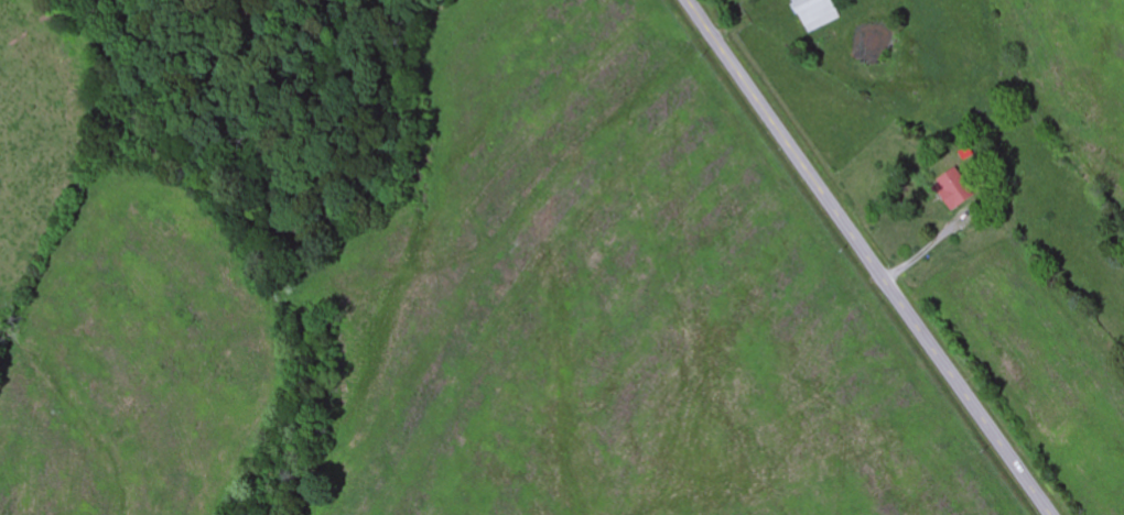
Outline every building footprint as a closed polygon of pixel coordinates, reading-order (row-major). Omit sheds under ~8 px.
[(797,36),(832,22),(823,0),(782,0),(797,36)] [(927,180),(942,211),(968,199),(953,168),(927,180)]
